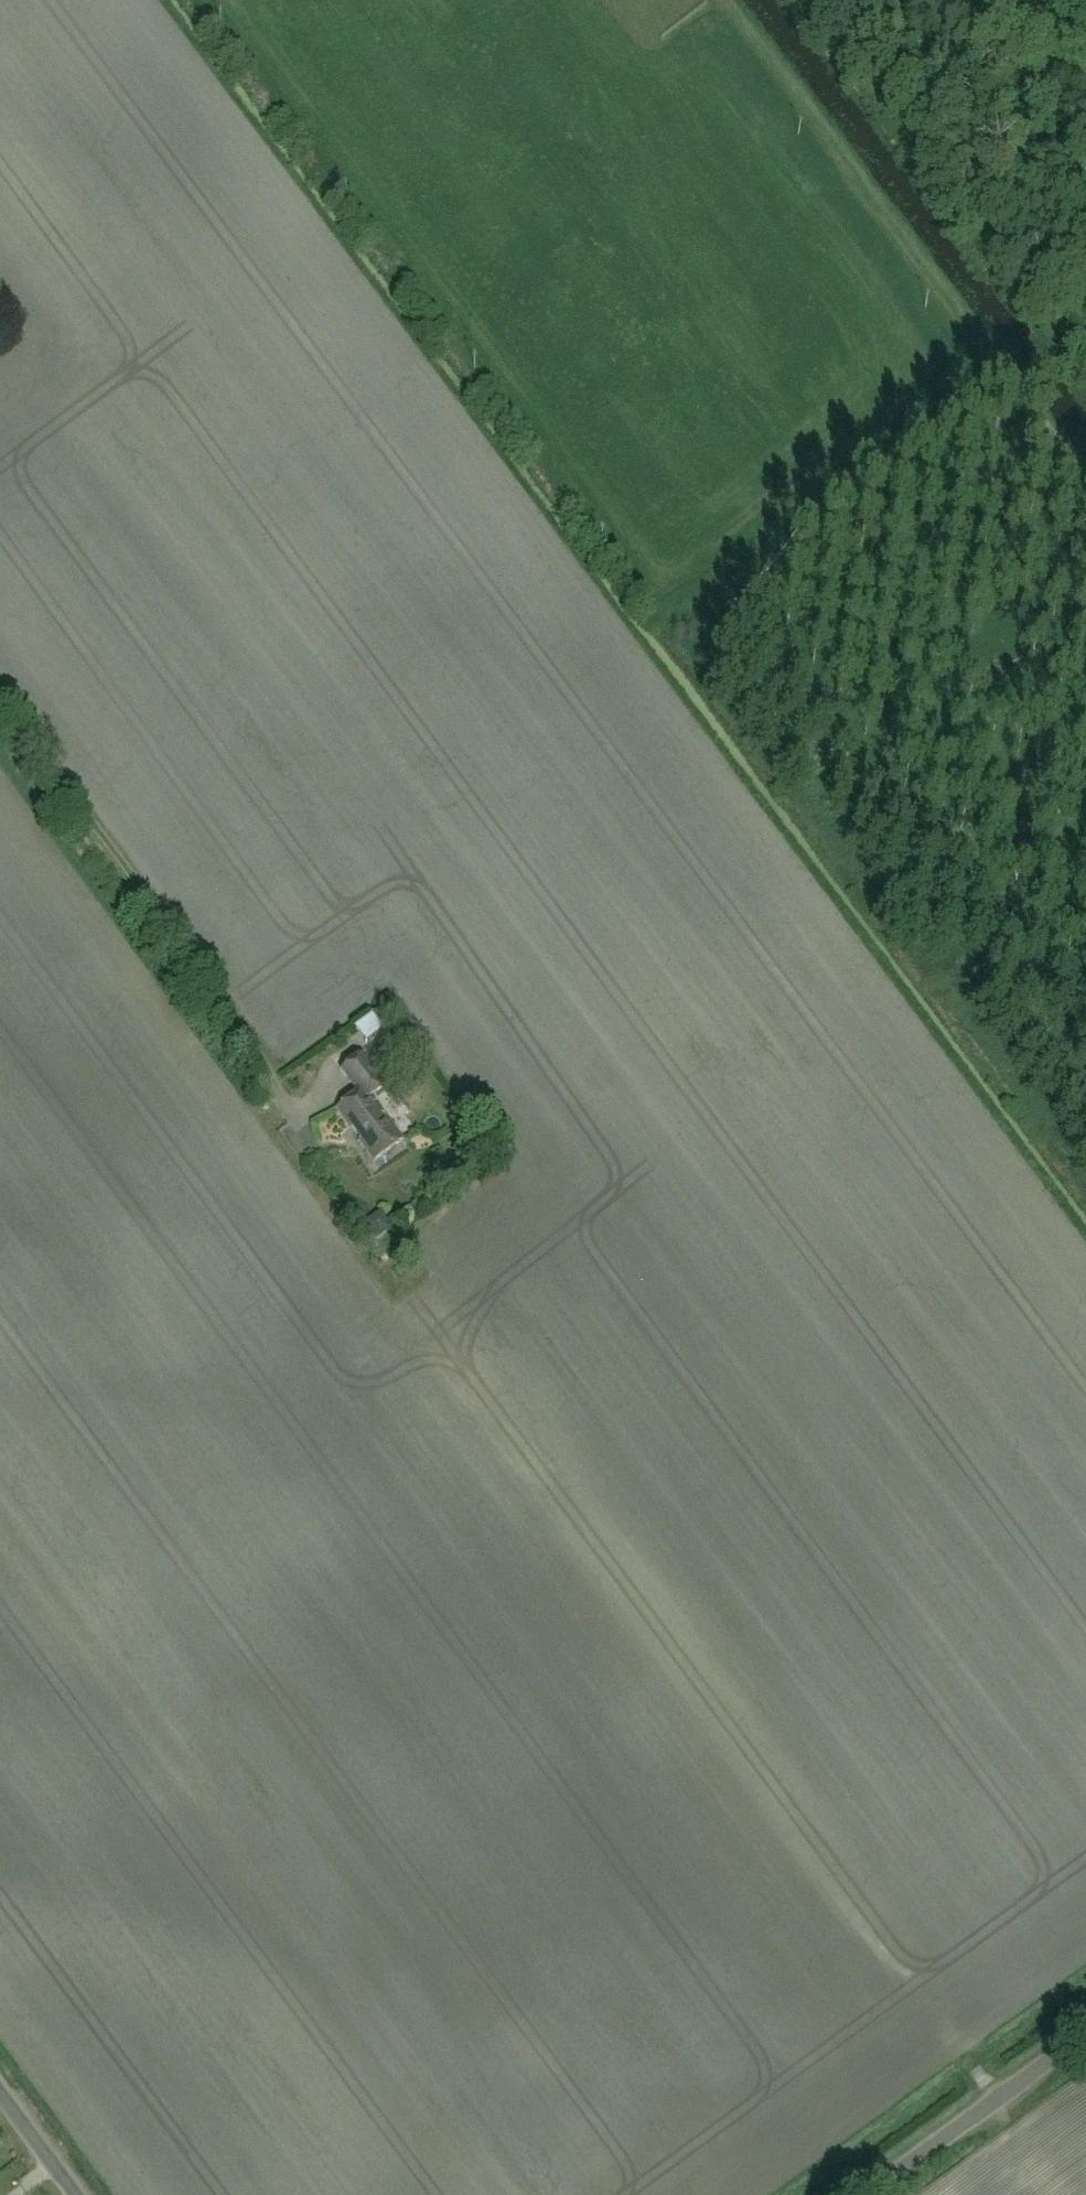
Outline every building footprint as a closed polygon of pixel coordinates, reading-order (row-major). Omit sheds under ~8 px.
[(355,1012),(364,1033),(383,1025),(374,1004),(355,1012)] [(341,1070),(358,1093),(337,1109),(352,1129),(354,1127),(363,1139),(360,1141),(374,1160),(404,1139),(372,1095),(385,1085),(363,1054),(341,1070)]
